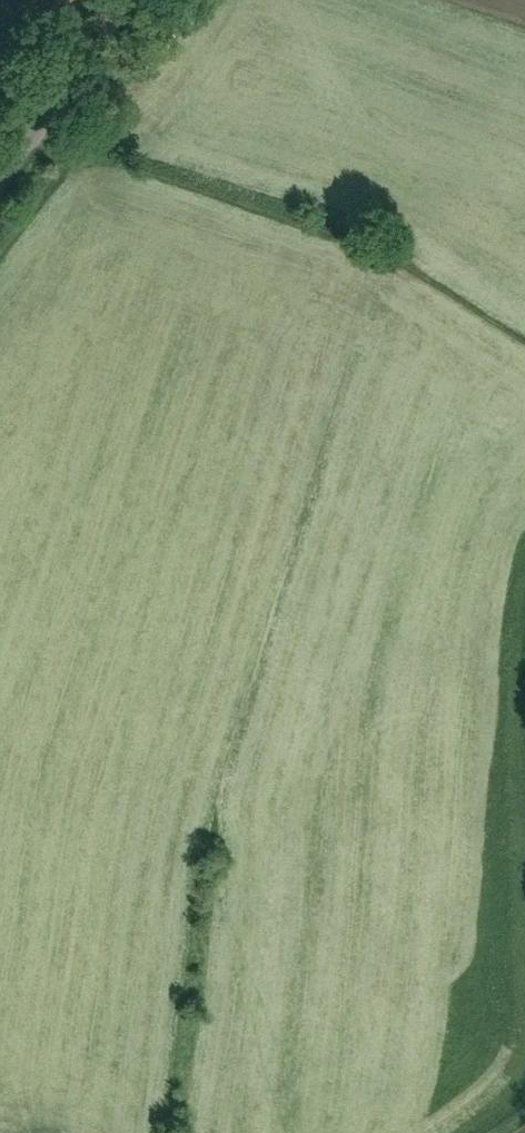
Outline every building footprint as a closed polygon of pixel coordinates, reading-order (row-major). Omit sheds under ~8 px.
[(47,9),(66,0),(44,0),(47,9)]
